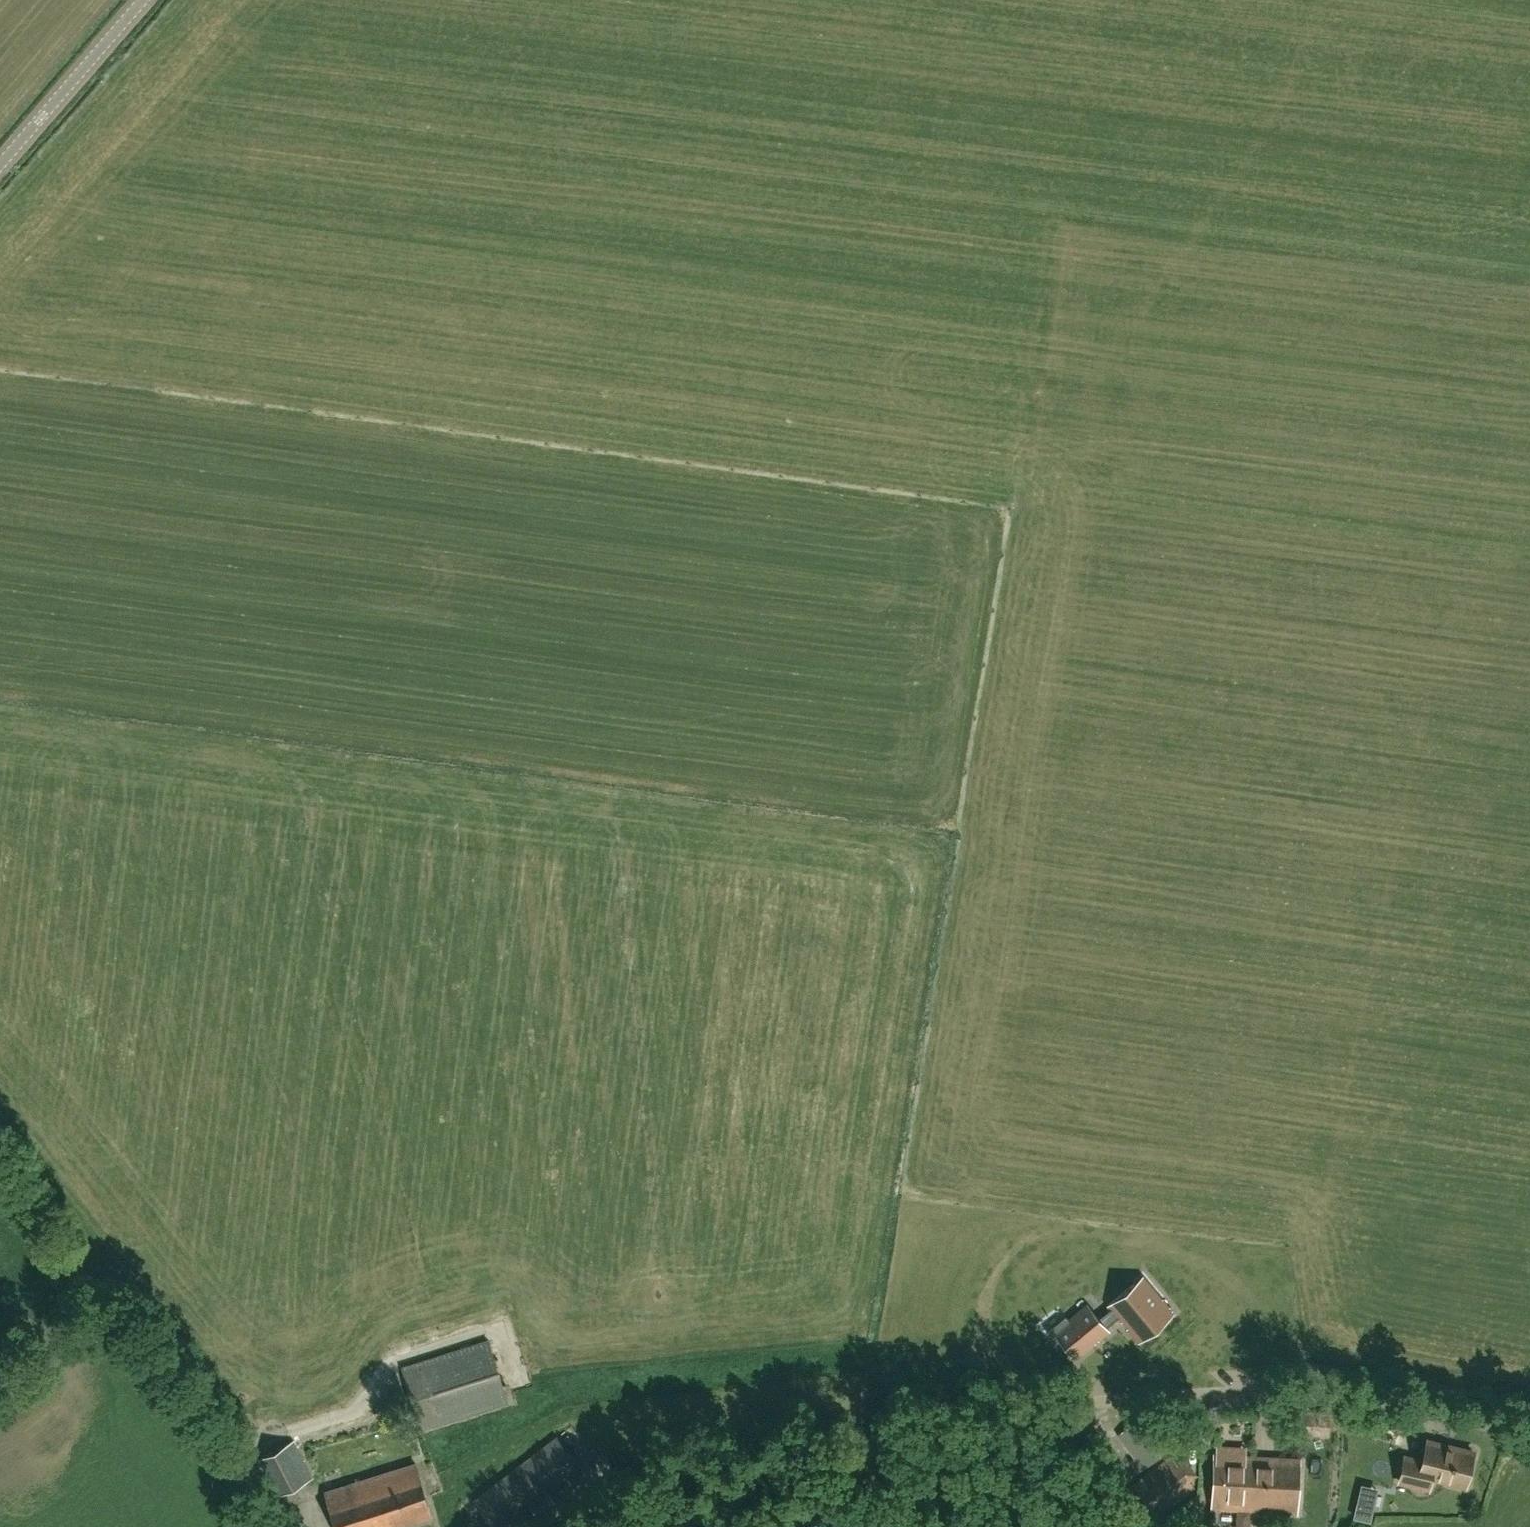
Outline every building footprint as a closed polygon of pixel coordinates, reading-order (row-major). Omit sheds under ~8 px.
[(1153,1305),(1134,1282),(1108,1304),(1111,1307),(1099,1317),(1088,1303),(1053,1331),(1075,1357),(1109,1329),(1106,1326),(1119,1316),(1122,1320),(1123,1320),(1128,1326),(1128,1327),(1139,1341),(1174,1312),(1162,1298),(1153,1305)] [(422,1429),(508,1402),(488,1340),(402,1367),(422,1429)] [(1294,1434),(1329,1436),(1330,1412),(1296,1410),(1294,1434)] [(580,1466),(556,1436),(474,1502),(494,1526),(504,1526),(580,1466)] [(257,1460),(276,1496),(313,1477),(294,1441),(257,1460)] [(1429,1492),(1433,1477),(1466,1485),(1474,1452),(1428,1441),(1424,1458),(1404,1453),(1397,1484),(1429,1492)] [(1300,1460),(1246,1457),(1247,1446),(1216,1445),(1212,1508),(1238,1509),(1238,1505),(1249,1505),(1248,1510),(1297,1513),(1300,1460)] [(1178,1464),(1171,1456),(1133,1485),(1156,1517),(1196,1488),(1190,1480),(1198,1474),(1185,1459),(1178,1464)] [(433,1517),(415,1463),(324,1493),(336,1526),(402,1526),(433,1517)] [(1197,1517),(1181,1526),(1203,1526),(1197,1517)]
